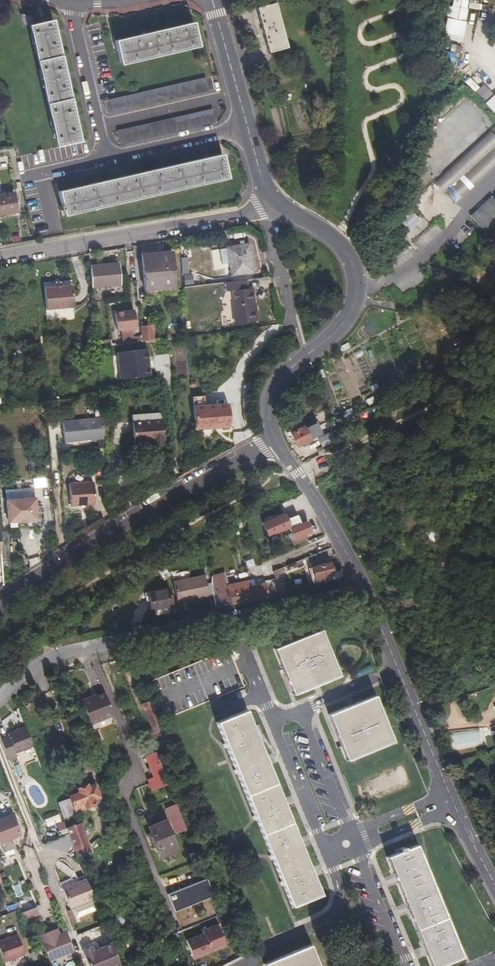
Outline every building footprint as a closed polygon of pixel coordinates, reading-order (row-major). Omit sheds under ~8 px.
[(446,21),(466,23),(468,4),(448,2),(446,21)] [(276,9),(259,14),(270,57),(287,53),(276,9)] [(19,12),(22,25),(33,23),(29,15),(19,12)] [(53,20),(26,26),(52,149),(80,144),(53,20)] [(145,33),(114,41),(119,63),(197,45),(192,23),(176,26),(145,33)] [(443,32),(442,39),(461,43),(462,35),(443,32)] [(207,92),(203,78),(108,100),(111,114),(207,92)] [(464,83),(475,92),(479,87),(468,78),(464,83)] [(485,85),(476,91),(482,101),(492,95),(485,85)] [(485,103),(494,115),(494,94),(485,103)] [(214,123),(211,109),(115,131),(119,145),(214,123)] [(433,180),(453,202),(494,162),(494,136),(487,129),(433,180)] [(83,186),(57,192),(62,214),(226,176),(221,155),(171,166),(128,176),(83,186)] [(0,195),(0,215),(15,213),(12,193),(0,195)] [(485,230),(494,221),(494,202),(491,197),(471,214),(485,230)] [(399,222),(408,232),(420,221),(411,211),(399,222)] [(247,245),(228,248),(232,275),(251,272),(247,245)] [(170,253),(140,255),(144,292),(173,288),(170,253)] [(189,256),(181,257),(182,272),(190,272),(189,256)] [(90,270),(92,288),(120,285),(118,264),(102,265),(103,268),(90,270)] [(183,273),(184,285),(193,284),(192,273),(183,273)] [(247,280),(227,283),(228,293),(234,292),(240,324),(260,320),(254,289),(249,289),(247,280)] [(60,288),(42,289),(43,310),(62,309),(60,288)] [(115,313),(117,332),(135,329),(134,311),(115,313)] [(142,328),(143,335),(154,334),(154,326),(142,328)] [(186,337),(168,339),(169,349),(187,347),(186,337)] [(117,378),(149,377),(148,347),(116,349),(117,378)] [(343,360),(336,362),(340,375),(347,373),(343,360)] [(192,399),(193,409),(203,408),(202,398),(192,399)] [(194,431),(212,430),(212,427),(221,427),(221,429),(230,429),(229,406),(203,408),(193,409),(194,431)] [(131,417),(131,424),(162,422),(161,416),(131,417)] [(102,440),(101,417),(62,418),(63,441),(102,440)] [(151,443),(152,446),(152,448),(163,448),(162,422),(131,424),(133,444),(151,443)] [(302,422),(287,428),(296,446),(310,439),(302,422)] [(92,484),(69,485),(70,507),(94,505),(92,484)] [(6,502),(8,524),(17,523),(17,525),(27,524),(27,523),(36,522),(34,499),(6,502)] [(294,519),(282,525),(285,532),(282,533),(285,539),(282,540),(283,542),(286,541),(289,547),(297,543),(295,539),(304,535),(299,526),(298,526),(294,519)] [(253,532),(244,536),(255,556),(263,552),(253,532)] [(310,572),(312,577),(315,586),(326,581),(324,577),(333,574),(328,563),(312,571),(310,572)] [(285,583),(279,568),(271,572),(273,578),(276,587),(285,583)] [(213,573),(214,594),(216,607),(279,594),(276,587),(273,578),(267,581),(267,583),(230,590),(226,570),(213,573)] [(250,575),(228,579),(230,590),(252,586),(250,575)] [(206,578),(174,583),(178,604),(210,599),(206,578)] [(170,590),(150,595),(154,612),(173,608),(170,590)] [(317,630),(270,650),(288,696),(335,676),(317,630)] [(240,687),(224,650),(167,675),(182,712),(213,698),(240,687)] [(104,695),(98,698),(97,698),(106,720),(113,717),(104,695)] [(370,696),(325,715),(344,762),(390,742),(370,696)] [(91,726),(106,720),(97,698),(94,699),(93,697),(81,702),(91,726)] [(142,706),(150,726),(160,723),(152,702),(142,706)] [(241,712),(212,724),(289,908),(318,896),(241,712)] [(154,750),(170,743),(162,722),(160,723),(150,726),(145,728),(154,750)] [(34,748),(26,729),(10,735),(10,738),(2,742),(10,761),(18,758),(17,754),(34,748)] [(479,733),(452,732),(452,745),(479,745),(479,733)] [(192,748),(198,764),(206,761),(200,745),(192,748)] [(157,782),(160,790),(167,787),(158,767),(160,767),(157,761),(149,764),(157,782)] [(363,782),(369,796),(409,780),(404,766),(363,782)] [(160,790),(157,782),(150,785),(153,793),(160,790)] [(78,790),(80,793),(70,797),(74,807),(75,808),(78,814),(79,814),(81,816),(84,815),(83,812),(85,812),(84,810),(94,806),(92,800),(99,798),(94,786),(88,789),(87,787),(85,787),(83,785),(79,786),(79,790),(78,790)] [(164,799),(172,818),(180,816),(171,796),(164,799)] [(396,807),(410,801),(407,796),(394,801),(396,807)] [(57,801),(63,818),(72,815),(66,798),(57,801)] [(379,815),(391,810),(388,803),(376,808),(379,815)] [(46,826),(61,821),(58,814),(44,818),(46,826)] [(1,843),(13,838),(20,835),(13,816),(0,820),(0,841),(1,843)] [(180,816),(172,818),(176,826),(183,824),(180,816)] [(135,838),(127,817),(120,819),(129,840),(135,838)] [(175,846),(163,818),(148,824),(150,831),(152,837),(159,853),(175,846)] [(66,829),(68,835),(71,841),(86,835),(81,823),(66,829)] [(16,847),(13,838),(1,843),(4,852),(16,847)] [(175,846),(159,853),(160,856),(176,849),(175,846)] [(393,879),(423,864),(415,846),(384,858),(393,879)] [(393,879),(429,965),(441,965),(461,957),(423,864),(393,879)] [(174,911),(213,895),(206,877),(167,894),(174,911)] [(89,886),(87,882),(79,886),(80,887),(64,893),(71,912),(95,903),(89,886)] [(21,912),(24,919),(39,912),(37,905),(21,912)] [(212,937),(206,922),(199,925),(205,940),(212,937)] [(50,959),(75,949),(67,930),(60,933),(59,930),(56,931),(54,928),(40,934),(50,959)] [(3,963),(24,955),(17,933),(0,939),(0,955),(3,963)] [(87,965),(120,965),(112,942),(93,949),(91,944),(80,948),(87,965)] [(262,965),(316,965),(307,947),(262,965)]
